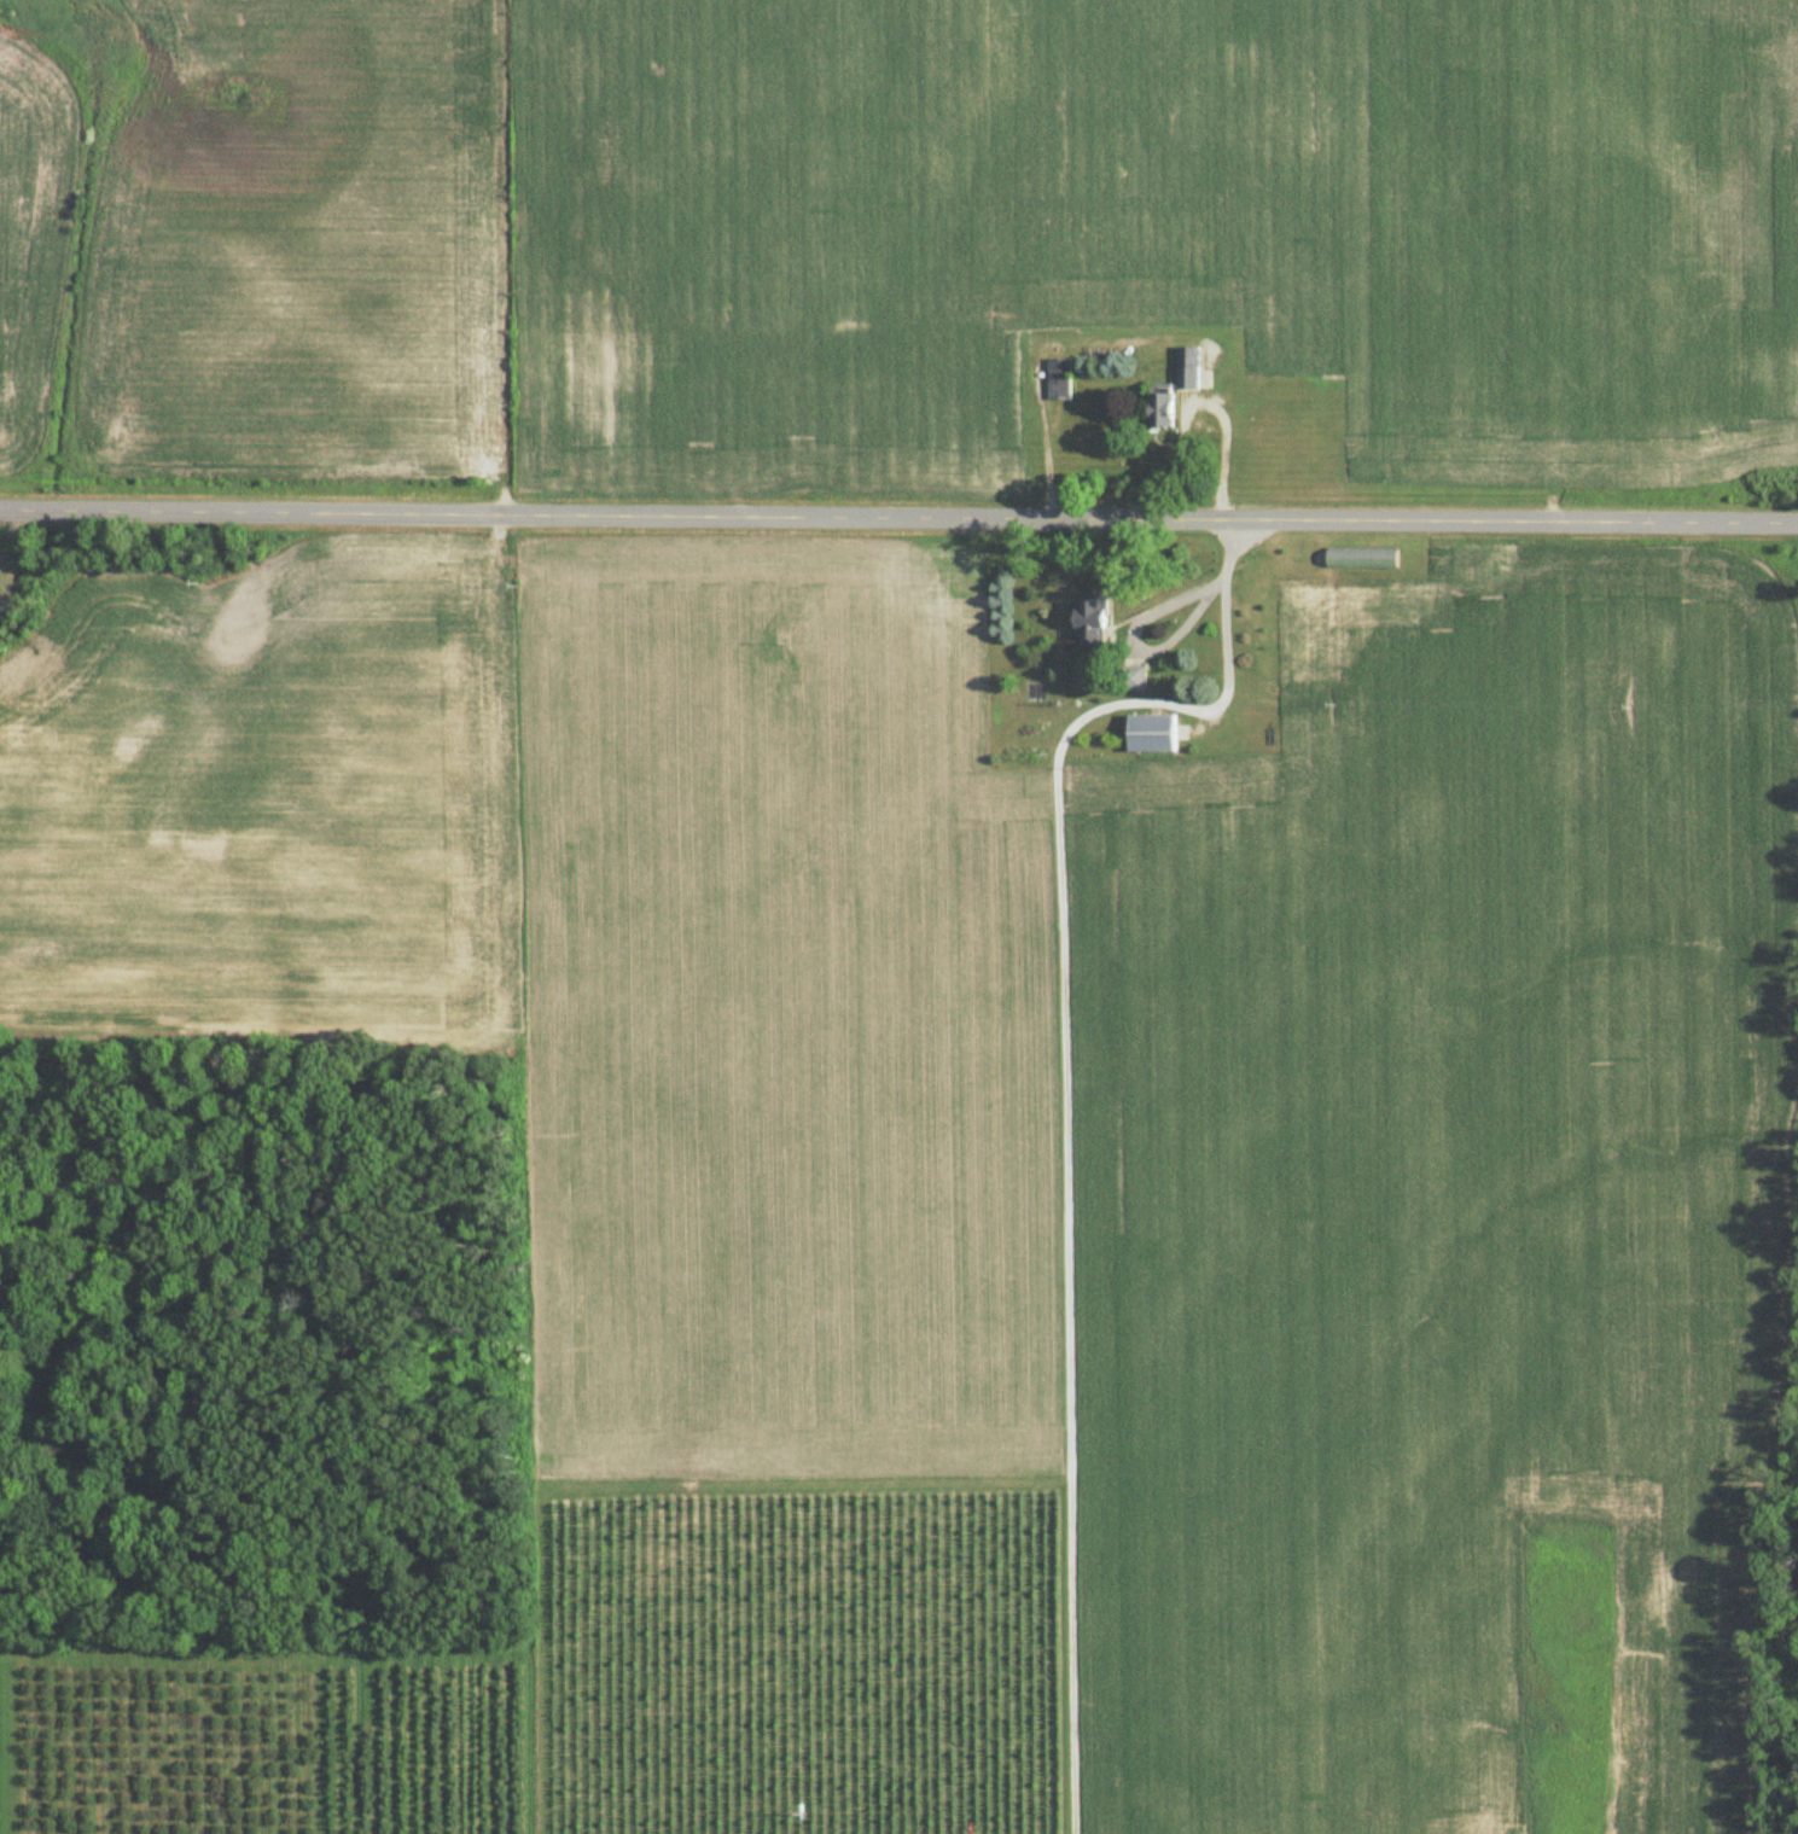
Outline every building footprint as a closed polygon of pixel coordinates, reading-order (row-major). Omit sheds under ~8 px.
[(1179,389),(1200,389),(1200,349),(1179,349),(1179,389)] [(1049,360),(1049,402),(1072,402),(1072,360),(1049,360)] [(1153,395),(1153,430),(1176,430),(1176,395),(1153,395)] [(1110,599),(1081,599),(1081,657),(1110,657),(1110,599)] [(1124,691),(1147,691),(1147,670),(1124,670),(1124,691)] [(1131,754),(1178,754),(1178,717),(1131,717),(1131,754)]
